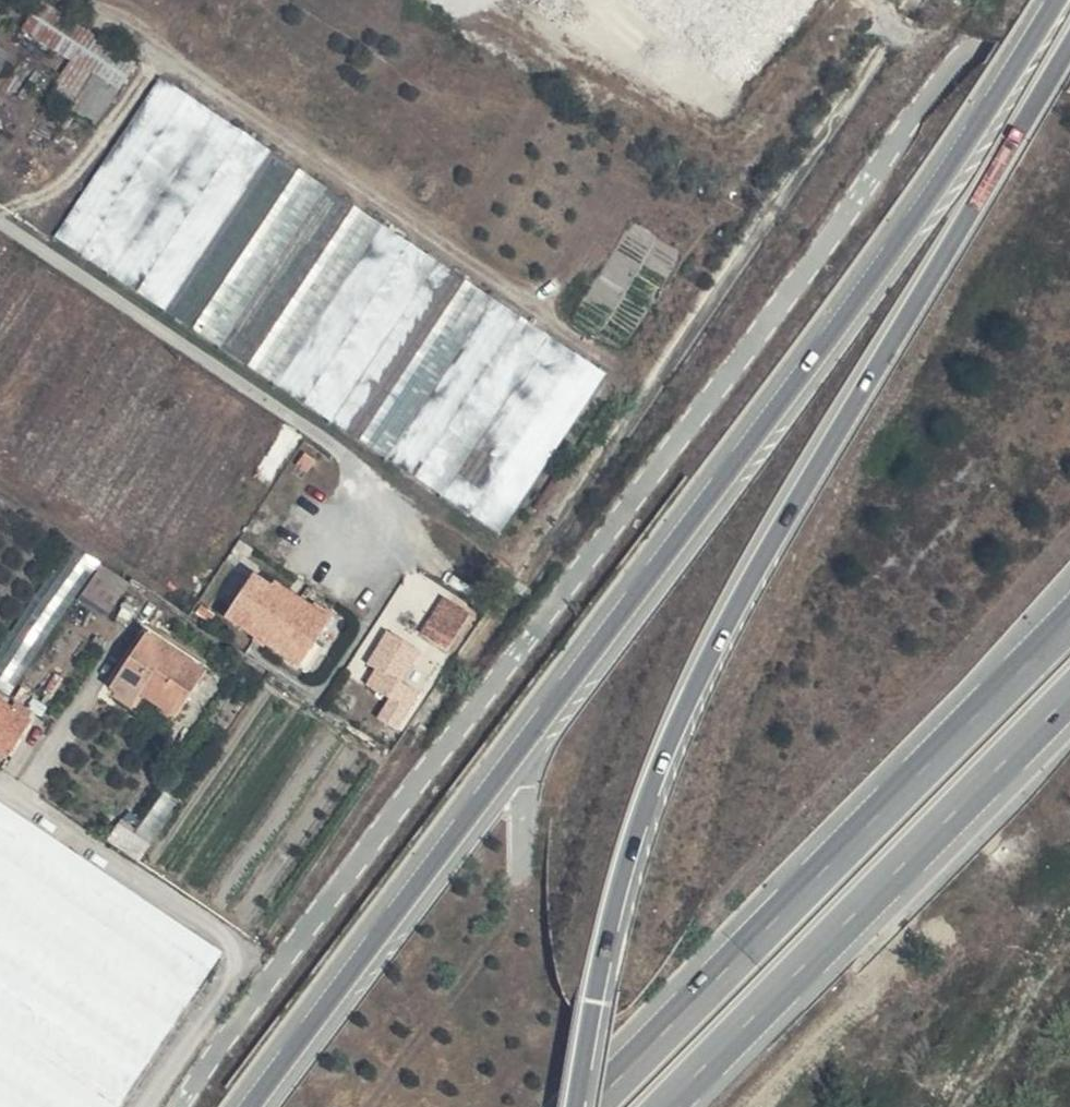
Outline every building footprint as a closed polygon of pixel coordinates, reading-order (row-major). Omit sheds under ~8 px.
[(14,54),(0,44),(0,75),(14,54)] [(145,141),(155,124),(193,147),(216,110),(162,77),(129,131),(145,141)] [(94,124),(105,107),(88,94),(77,113),(94,124)] [(263,377),(508,527),(607,366),(385,230),(382,251),(439,286),(474,291),(471,306),(481,307),(479,321),(522,346),(544,350),(566,372),(513,458),(494,476),(460,471),(482,434),(431,426),(430,425),(407,422),(389,403),(371,421),(350,399),(338,397),(325,383),(308,380),(301,376),(292,367),(275,365),(263,377)] [(81,592),(111,612),(132,580),(77,544),(0,659),(0,685),(13,694),(81,592)] [(230,618),(251,632),(280,600),(270,593),(273,589),(256,579),(230,618)] [(280,600),(288,591),(277,584),(273,589),(270,593),(280,600)] [(295,610),(301,599),(288,591),(280,600),(295,610)] [(315,608),(301,599),(295,610),(308,619),(315,608)] [(295,610),(280,600),(251,632),(268,644),(274,648),(312,673),(327,649),(319,643),(336,615),(319,603),(315,608),(308,619),(295,610)] [(443,601),(428,624),(452,640),(469,618),(443,601)] [(445,652),(452,640),(428,624),(421,635),(445,652)] [(383,671),(377,680),(412,703),(419,692),(400,679),(419,651),(386,629),(367,659),(376,666),(383,671)] [(147,635),(111,688),(135,705),(143,695),(178,718),(208,675),(147,635)] [(369,675),(377,680),(383,671),(376,666),(369,675)] [(364,683),(372,688),(377,680),(369,675),(364,683)] [(397,729),(412,703),(377,680),(372,688),(389,699),(377,716),(397,729)] [(31,719),(0,699),(0,754),(5,757),(31,719)] [(228,944),(0,797),(0,1106),(117,1106),(228,944)]
